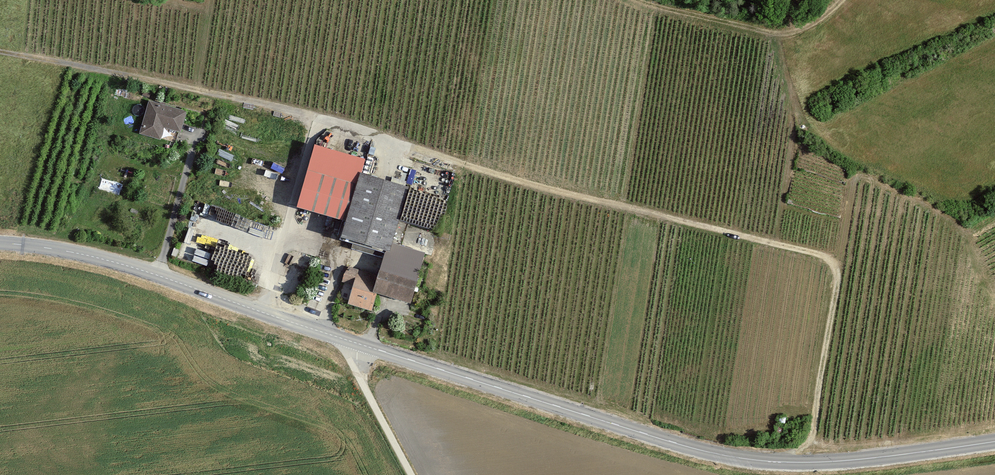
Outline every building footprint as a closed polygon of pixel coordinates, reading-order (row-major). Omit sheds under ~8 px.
[(191,111),(152,102),(145,136),(165,140),(167,128),(186,132),(191,111)] [(416,188),(369,175),(373,160),(322,146),(305,210),(357,224),(352,239),(399,252),(416,188)] [(191,231),(187,245),(199,248),(203,234),(191,231)] [(430,261),(393,252),(383,294),(420,303),(430,261)] [(355,276),(348,302),(376,310),(383,284),(355,276)]
